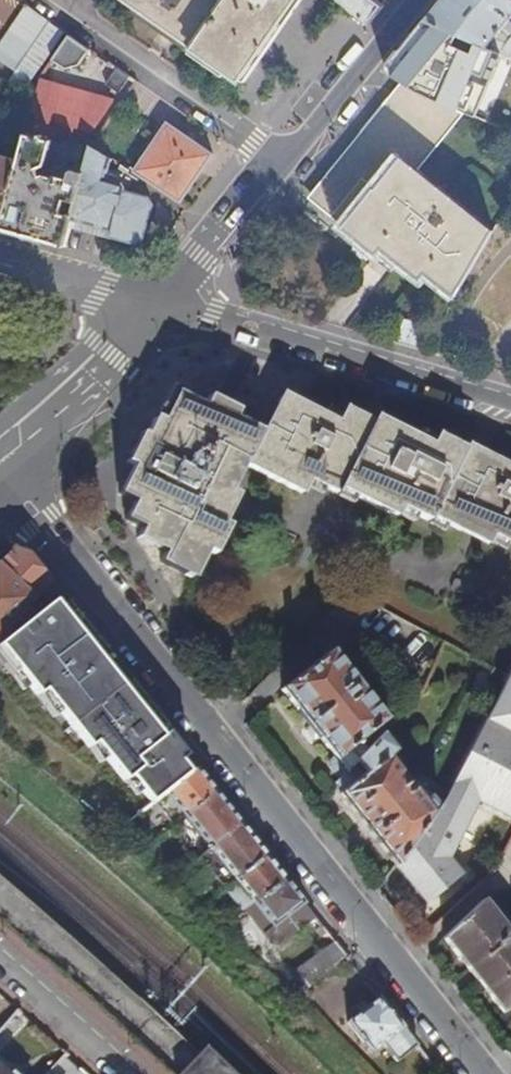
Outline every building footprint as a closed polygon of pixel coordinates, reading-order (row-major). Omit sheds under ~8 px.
[(240,79),(295,0),(127,0),(240,79)] [(351,9),(357,13),(368,21),(381,4),(375,0),(340,0),(351,9)] [(429,22),(470,39),(478,43),(510,57),(510,0),(447,0),(429,22)] [(65,29),(26,2),(0,40),(0,58),(15,69),(13,72),(32,77),(65,29)] [(474,57),(472,56),(464,52),(470,39),(429,22),(410,46),(390,71),(411,84),(435,97),(450,104),(474,57)] [(90,47),(70,33),(54,58),(66,66),(79,63),(90,47)] [(464,52),(472,56),(478,43),(470,39),(464,52)] [(119,91),(130,75),(117,66),(106,83),(119,91)] [(64,244),(67,231),(85,170),(75,167),(71,169),(69,177),(62,175),(66,164),(61,162),(52,167),(50,173),(43,171),(41,172),(39,169),(46,163),(55,131),(87,139),(114,98),(42,79),(20,158),(4,218),(1,226),(31,235),(64,244)] [(421,174),(470,113),(450,104),(435,97),(411,84),(400,98),(398,97),(316,198),(359,233),(363,227),(388,247),(393,240),(431,272),(435,266),(464,289),(497,234),(482,226),(462,208),(465,204),(445,187),(438,195),(433,191),(436,187),(421,174)] [(133,171),(180,201),(194,179),(213,152),(168,121),(133,171)] [(92,145),(85,170),(67,231),(77,233),(81,220),(112,228),(110,234),(136,241),(143,238),(153,202),(150,195),(125,188),(126,185),(123,180),(107,176),(112,158),(92,145)] [(4,218),(20,158),(0,152),(0,217),(4,218)] [(484,450),(473,444),(470,449),(442,435),(443,434),(441,433),(435,444),(408,431),(380,417),(377,422),(349,407),(342,421),(287,393),(282,403),(267,432),(210,403),(207,408),(180,394),(165,423),(158,419),(148,437),(151,439),(122,495),(137,503),(128,520),(145,529),(142,534),(170,549),(164,563),(196,580),(226,523),(220,519),(234,492),(227,488),(241,462),(306,495),(313,481),(341,495),(343,490),(399,518),(398,519),(400,520),(406,509),(433,524),(436,518),(464,532),(468,524),(495,539),(497,536),(510,544),(510,463),(484,450)] [(50,579),(27,550),(14,547),(0,562),(0,632),(5,627),(50,579)] [(5,627),(10,634),(0,644),(0,648),(18,672),(24,667),(49,688),(43,692),(94,746),(100,742),(129,780),(142,786),(145,783),(158,800),(199,767),(181,744),(167,727),(148,702),(130,681),(124,672),(91,630),(79,615),(70,604),(50,579),(5,627)] [(343,778),(369,750),(361,740),(387,719),(333,651),(285,689),(338,756),(333,761),(333,766),(343,778)] [(437,660),(422,652),(417,663),(433,670),(437,660)] [(508,675),(504,683),(445,799),(440,806),(399,865),(427,902),(462,875),(450,859),(463,838),(447,828),(470,792),(510,818),(510,669),(508,675)] [(508,675),(496,669),(492,676),(504,683),(508,675)] [(343,778),(339,783),(345,791),(342,793),(399,865),(440,806),(432,795),(425,801),(390,758),(396,752),(383,735),(369,750),(343,778)] [(176,824),(187,815),(217,790),(208,778),(199,767),(158,800),(176,824)] [(187,815),(212,847),(243,822),(230,806),(217,790),(187,815)] [(212,847),(201,856),(227,888),(229,887),(268,854),(253,836),(243,822),(212,847)] [(246,909),(248,908),(287,877),(278,866),(268,854),(229,887),(246,909)] [(277,946),(316,915),(302,897),(287,877),(248,908),(277,946)] [(200,1057),(157,1019),(131,997),(82,954),(0,880),(0,921),(95,1003),(171,1073),(183,1073),(200,1057)] [(446,936),(505,1013),(510,1009),(510,932),(485,898),(446,936)] [(337,940),(293,971),(308,989),(348,954),(337,940)] [(397,1061),(419,1044),(381,996),(349,1022),(373,1052),(384,1044),(397,1061)] [(200,1057),(183,1073),(234,1073),(207,1048),(200,1057)] [(0,1059),(0,1073),(16,1073),(0,1059)]
